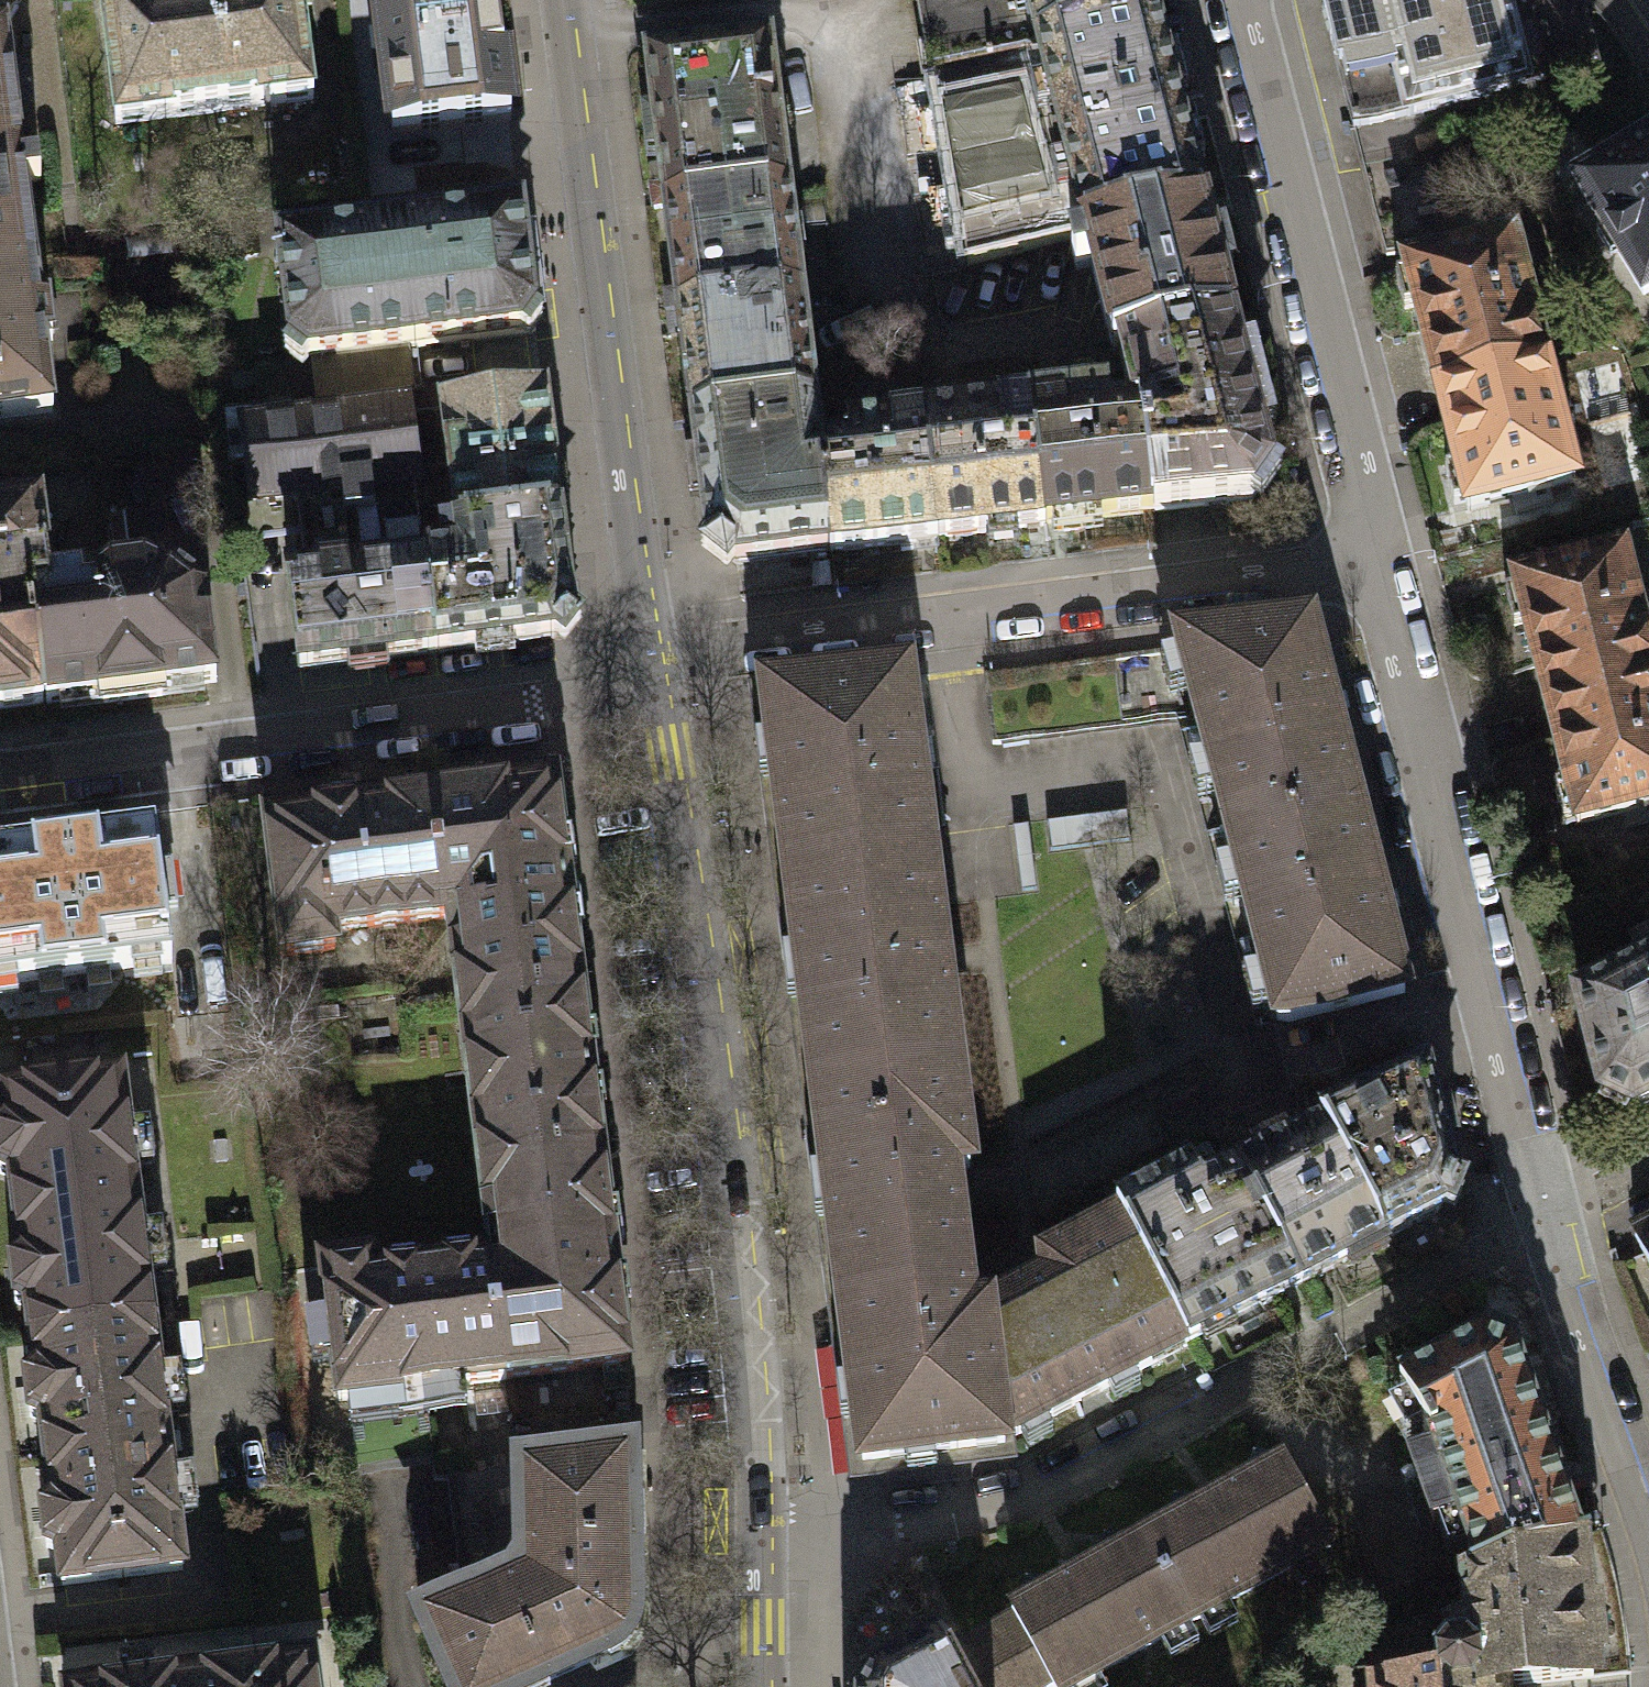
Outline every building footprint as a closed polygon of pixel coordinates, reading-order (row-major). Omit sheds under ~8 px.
[(98,4),(113,126),(310,101),(297,0),(127,0),(98,4)] [(398,128),(456,121),(505,115),(491,0),(375,0),(391,129),(398,128)] [(1034,48),(1021,0),(920,0),(932,72),(1034,48)] [(1034,48),(1150,17),(1146,0),(1021,0),(1034,48)] [(1318,2),(1351,127),(1418,109),(1594,63),(1577,0),(1546,0),(1501,12),(1498,0),(1327,0),(1318,2)] [(1150,17),(1034,48),(1082,230),(1199,199),(1150,17)] [(30,265),(20,181),(37,179),(34,159),(17,161),(0,30),(0,268),(30,265)] [(963,265),(1082,230),(1034,48),(932,72),(963,265)] [(645,66),(661,206),(783,193),(767,53),(645,66)] [(460,158),(456,121),(398,128),(402,166),(460,158)] [(1575,185),(1641,294),(1648,289),(1648,141),(1575,185)] [(1452,238),(1428,148),(1361,166),(1385,256),(1452,238)] [(661,206),(679,313),(796,296),(783,193),(661,206)] [(1199,199),(1082,230),(1085,242),(1068,246),(1073,270),(1091,266),(1115,364),(1236,334),(1199,199)] [(275,242),(287,345),(280,355),(288,360),(298,368),(304,359),(325,356),(517,333),(525,339),(532,331),(533,331),(533,330),(540,322),(531,314),(519,213),(275,242)] [(1411,309),(1433,390),(1542,362),(1509,238),(1402,266),(1405,276),(1392,279),(1401,312),(1411,309)] [(30,265),(0,268),(0,416),(49,410),(39,338),(51,336),(47,303),(35,304),(30,265)] [(679,313),(692,413),(809,401),(796,296),(679,313)] [(1139,410),(1150,510),(1245,500),(1269,466),(1236,334),(1115,364),(1125,412),(1139,410)] [(288,360),(256,363),(262,403),(331,396),(325,356),(304,359),(298,368),(288,360)] [(1542,362),(1433,390),(1453,466),(1439,470),(1448,502),(1460,499),(1464,511),(1574,482),(1542,362)] [(401,387),(331,396),(335,422),(404,413),(401,387)] [(455,526),(557,514),(543,393),(441,405),(455,526)] [(1103,399),(1028,407),(1041,522),(1150,510),(1139,410),(1125,412),(1104,414),(1103,399)] [(816,458),(809,401),(692,413),(707,557),(726,570),(736,560),(826,549),(816,458)] [(920,420),(934,537),(1041,522),(1028,407),(920,420)] [(335,422),(243,433),(251,500),(339,489),(342,516),(369,513),(365,486),(412,480),(404,413),(335,422)] [(816,458),(826,549),(934,537),(920,420),(847,428),(850,454),(816,458)] [(0,511),(0,709),(43,703),(27,598),(48,595),(46,583),(34,505),(0,511)] [(455,526),(417,530),(420,560),(432,653),(572,636),(557,514),(455,526)] [(1543,701),(1648,675),(1648,665),(1620,551),(1510,579),(1512,589),(1501,592),(1509,626),(1523,623),(1543,701)] [(297,669),(432,653),(420,560),(286,576),(297,669)] [(46,583),(48,595),(27,598),(43,703),(97,695),(98,706),(161,698),(159,689),(214,683),(203,599),(169,571),(46,583)] [(1311,621),(981,668),(991,739),(1192,715),(1231,838),(1293,822),(1353,806),(1311,621)] [(1543,701),(1564,784),(1551,787),(1559,817),(1570,814),(1573,824),(1648,805),(1648,675),(1543,701)] [(757,695),(781,870),(925,851),(901,676),(757,695)] [(443,945),(450,1002),(570,987),(544,782),(423,797),(438,919),(453,917),(456,943),(443,945)] [(322,933),(438,919),(423,797),(255,818),(272,956),(324,949),(322,933)] [(1293,822),(1231,838),(1278,1019),(1400,988),(1353,806),(1293,822)] [(187,1002),(176,851),(0,863),(0,1014),(187,1002)] [(954,1067),(925,851),(781,870),(811,1086),(954,1067)] [(1575,997),(1599,1092),(1632,1107),(1648,1099),(1648,961),(1575,997)] [(450,1002),(472,1172),(592,1157),(570,987),(450,1002)] [(966,1168),(954,1067),(811,1086),(841,1305),(965,1289),(961,1254),(947,1248),(942,1204),(958,1202),(954,1169),(966,1168)] [(1420,1072),(1318,1120),(1381,1239),(1434,1208),(1453,1212),(1465,1182),(1448,1174),(1420,1072)] [(9,1175),(19,1256),(9,1263),(14,1303),(26,1308),(30,1339),(149,1324),(118,1078),(0,1093),(0,1105),(3,1127),(0,1129),(0,1171),(9,1175)] [(1183,1344),(1381,1239),(1318,1120),(1297,1080),(1211,1126),(1235,1170),(1199,1189),(1189,1169),(1111,1210),(1115,1216),(1183,1344)] [(618,1364),(592,1157),(472,1172),(479,1231),(491,1230),(494,1257),(481,1258),(496,1379),(618,1364)] [(1042,1277),(983,1310),(999,1431),(1014,1436),(1183,1344),(1115,1216),(1039,1260),(1042,1277)] [(1630,1235),(1648,1269),(1648,1225),(1630,1235)] [(329,1401),(496,1379),(481,1258),(366,1273),(364,1257),(312,1264),(314,1279),(329,1401)] [(970,1308),(965,1289),(841,1305),(858,1462),(998,1443),(999,1431),(983,1310),(970,1308)] [(57,1554),(61,1585),(180,1570),(149,1324),(30,1339),(34,1370),(23,1377),(28,1415),(40,1419),(50,1499),(39,1506),(45,1549),(57,1554)] [(1478,1342),(1399,1389),(1433,1457),(1408,1466),(1431,1526),(1455,1518),(1476,1572),(1572,1539),(1510,1354),(1478,1342)] [(441,1686),(523,1686),(605,1650),(613,1644),(619,1635),(623,1624),(622,1453),(510,1467),(512,1574),(409,1619),(441,1686)] [(1147,1540),(1192,1618),(1323,1543),(1278,1465),(1251,1465),(1244,1486),(1203,1508),(1178,1508),(1163,1532),(1147,1540)] [(1476,1572),(1467,1577),(1470,1616),(1443,1627),(1444,1643),(1435,1656),(1436,1677),(1372,1685),(1372,1686),(1503,1686),(1502,1683),(1591,1675),(1572,1539),(1476,1572)] [(1013,1617),(1049,1680),(1053,1686),(1071,1686),(1192,1618),(1147,1540),(1131,1546),(1101,1547),(1091,1570),(1050,1592),(1024,1590),(1013,1617)] [(1049,1680),(1013,1617),(942,1657),(960,1686),(1038,1686),(1049,1680)] [(942,1657),(931,1636),(868,1677),(862,1686),(960,1686),(942,1657)] [(300,1661),(95,1686),(304,1686),(300,1661)]
